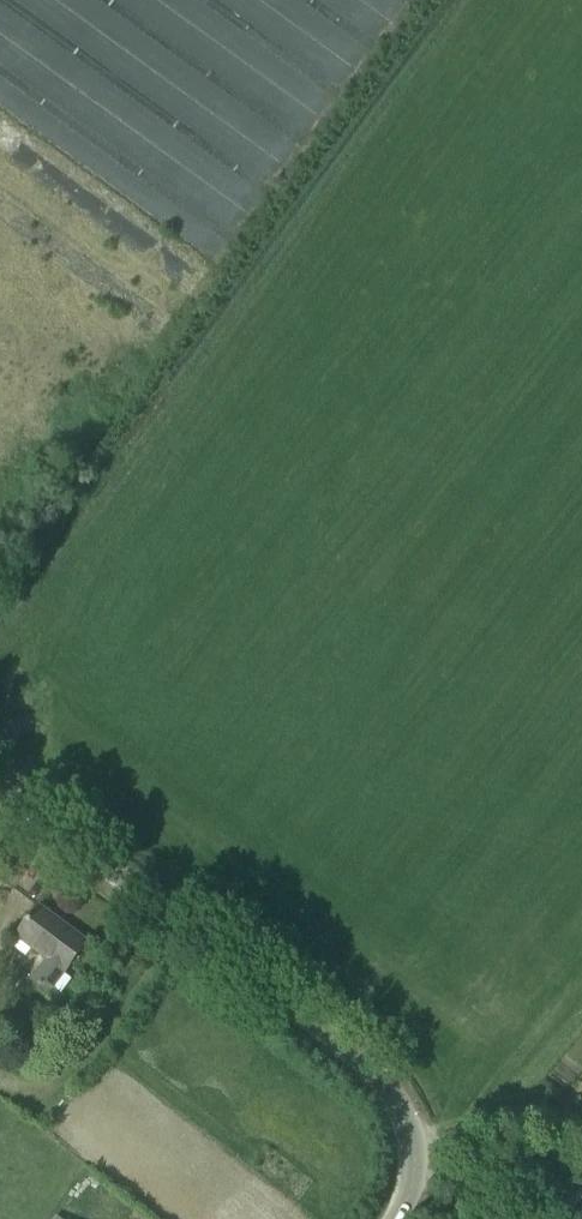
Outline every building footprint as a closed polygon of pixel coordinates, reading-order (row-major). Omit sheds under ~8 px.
[(39,907),(17,937),(46,959),(31,980),(48,993),(64,972),(66,973),(88,944),(39,907)]
